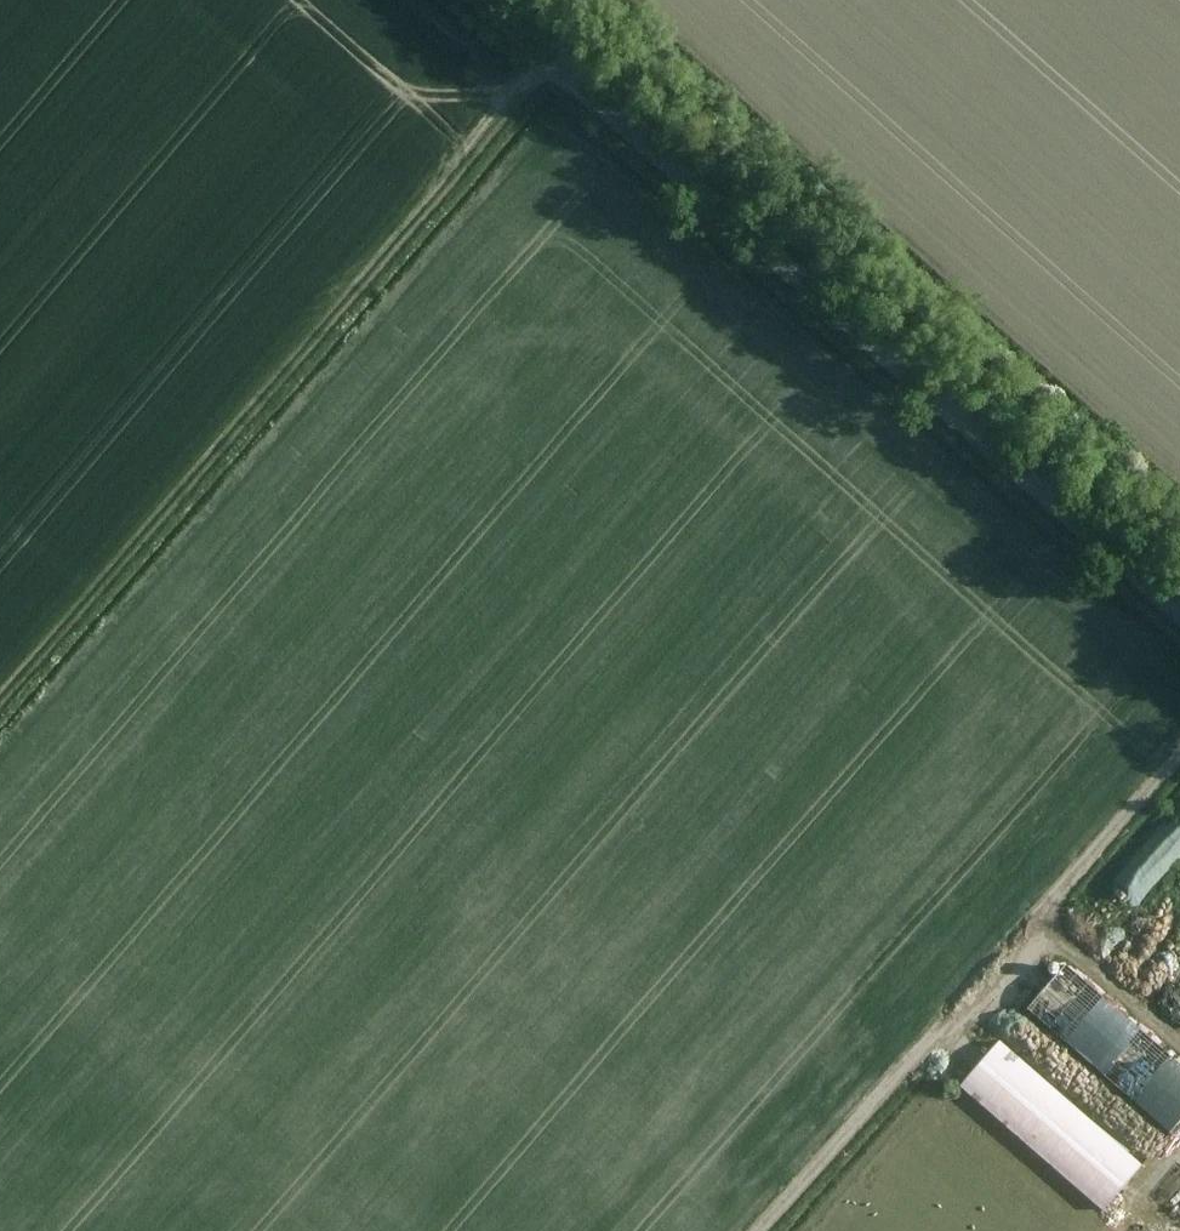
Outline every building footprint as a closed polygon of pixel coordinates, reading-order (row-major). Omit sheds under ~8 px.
[(1071,961),(1033,1006),(1176,1129),(1179,1123),(1179,1054),(1071,961)] [(1009,1033),(967,1081),(1114,1208),(1156,1160),(1009,1033)]
